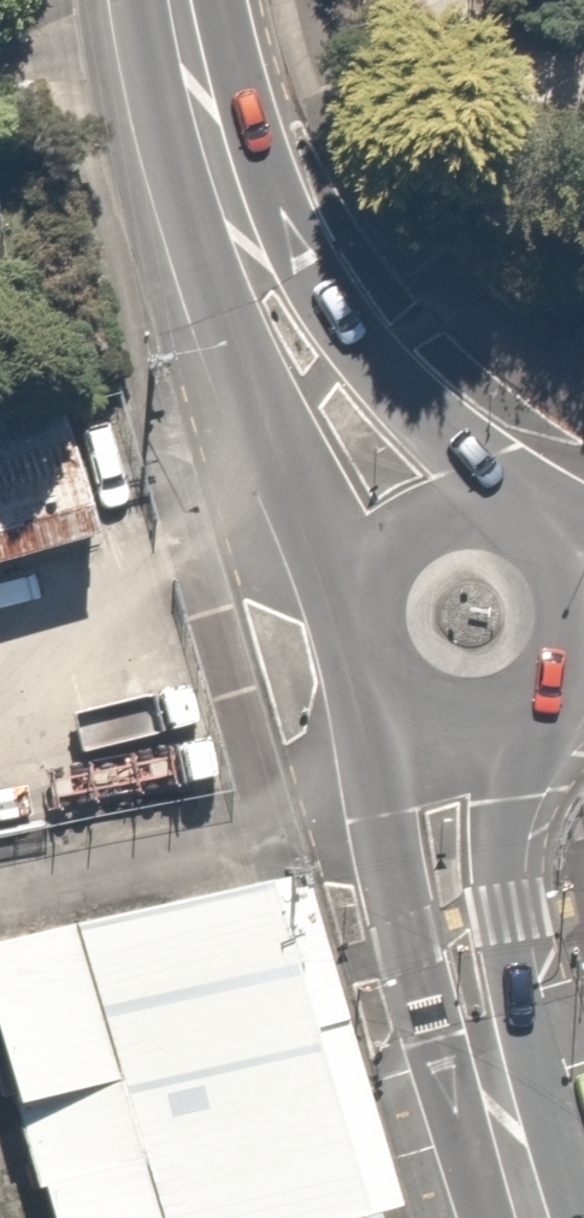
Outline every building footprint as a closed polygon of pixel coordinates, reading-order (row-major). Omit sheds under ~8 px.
[(7,815),(193,764),(145,588),(111,597),(61,413),(0,430),(0,788),(7,815)] [(583,1008),(583,827),(573,834),(559,906),(582,1003),(583,1008)] [(276,897),(0,980),(0,1050),(51,1217),(373,1217),(276,897)]
